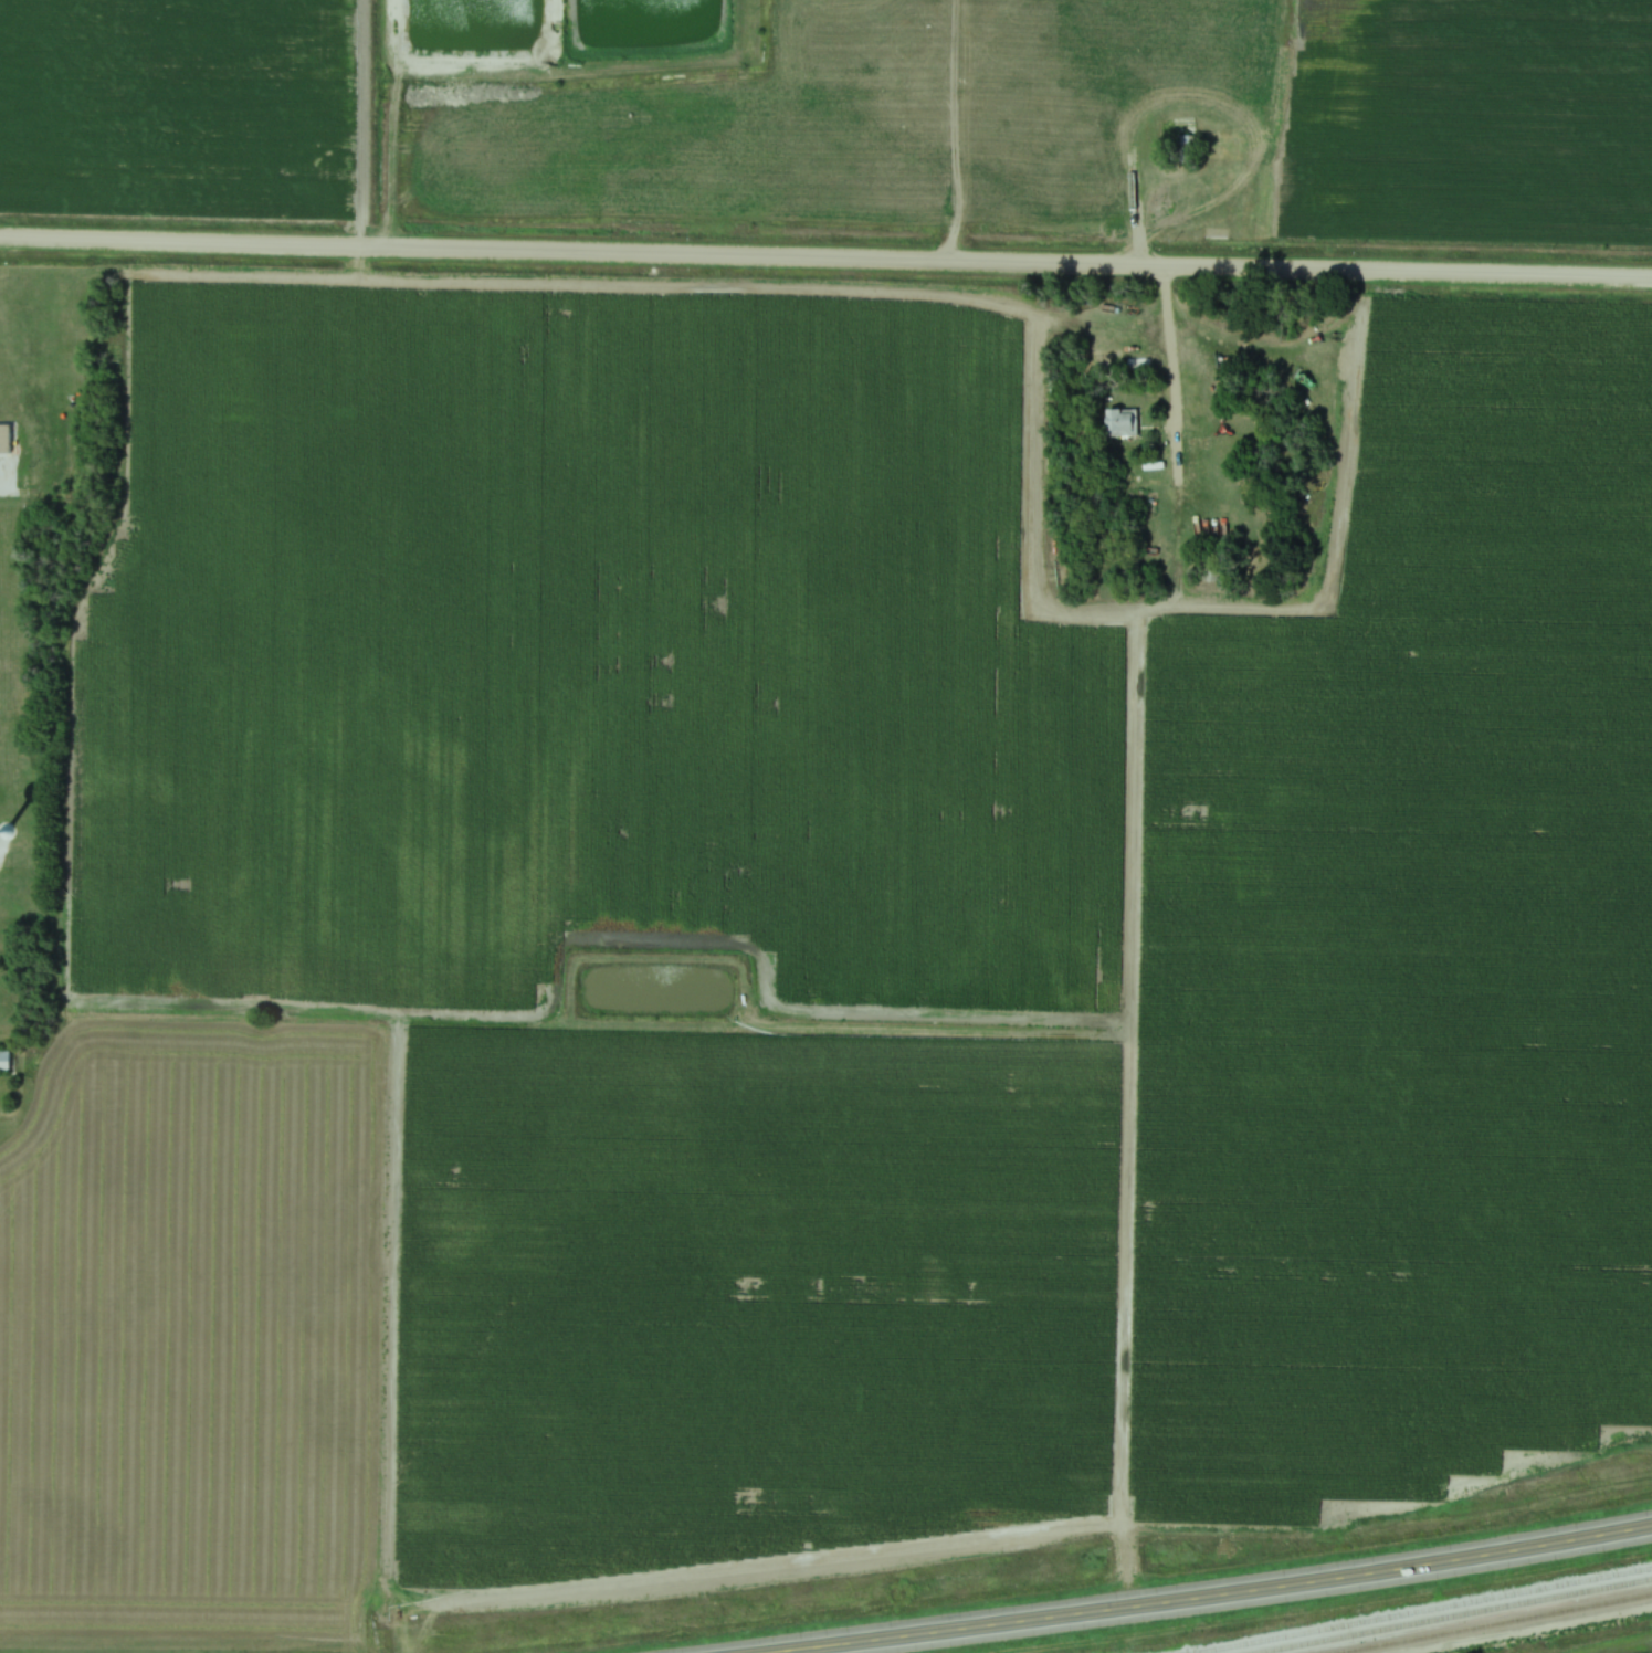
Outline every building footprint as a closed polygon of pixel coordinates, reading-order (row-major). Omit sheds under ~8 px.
[(1175,135),(1175,163),(1193,163),(1193,135),(1175,135)] [(1105,410),(1105,437),(1136,437),(1136,410),(1105,410)] [(9,425),(0,425),(0,453),(9,453),(9,425)] [(1287,563),(1266,566),(1268,577),(1289,574),(1287,563)] [(8,1051),(0,1051),(0,1071),(8,1071),(8,1051)]
